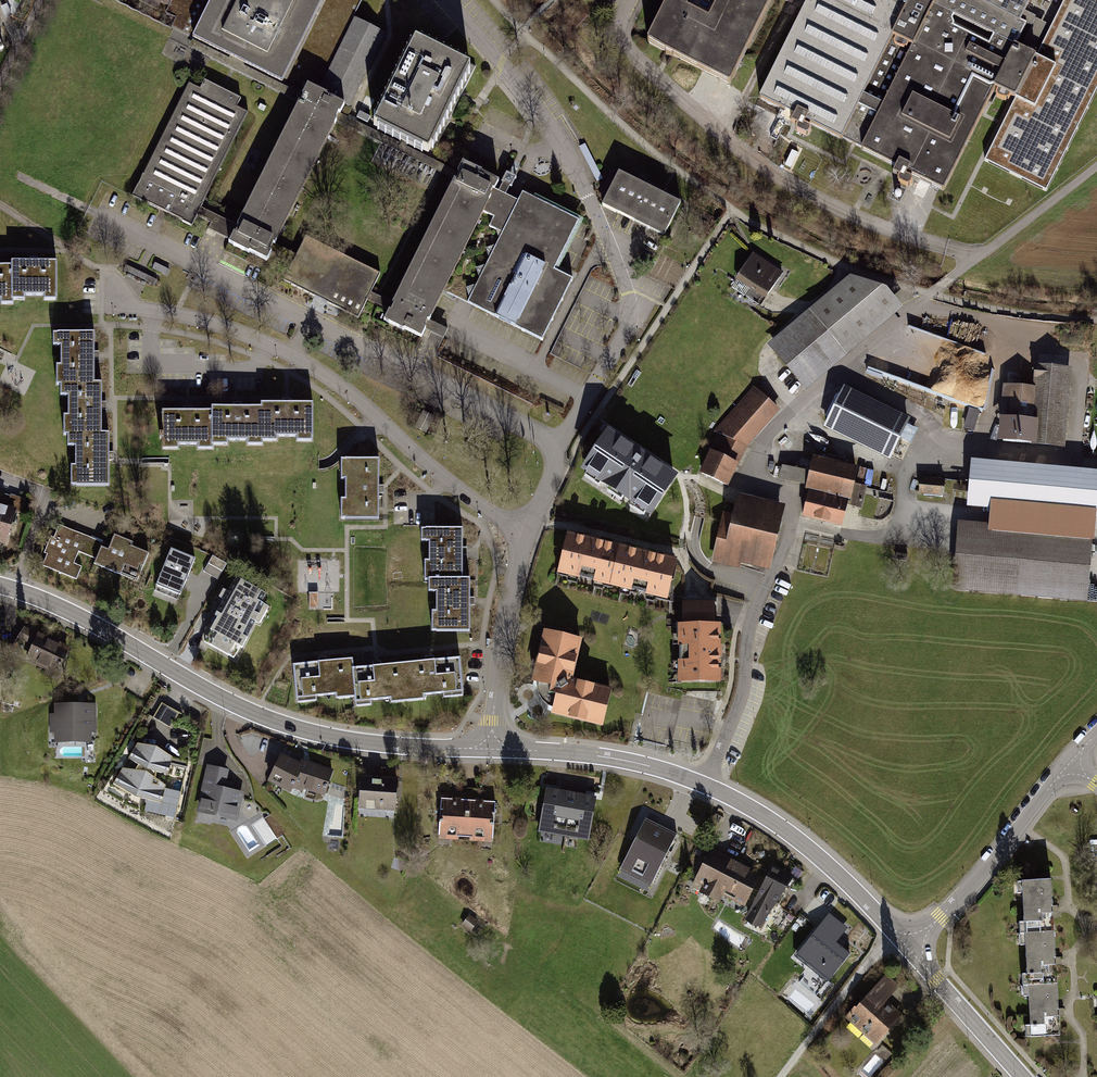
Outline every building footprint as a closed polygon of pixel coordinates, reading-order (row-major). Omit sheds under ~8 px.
[(139,1),(175,19),(170,29),(173,30),(192,40),(212,0),(140,0),(139,1)] [(281,84),(323,0),(212,0),(192,40),(281,84)] [(281,84),(302,94),(307,85),(316,89),(352,18),(361,0),(323,0),(281,84)] [(646,42),(730,83),(771,0),(667,0),(646,42)] [(1015,99),(984,160),(1046,191),(1096,89),(1096,0),(1064,0),(1035,57),(1015,47),(1026,26),(1020,23),(1032,0),(808,0),(759,98),(794,116),(791,122),(797,125),(796,128),(796,131),(805,136),(809,134),(811,130),(810,127),(804,124),(806,121),(853,145),(896,166),(893,173),(898,176),(897,179),(898,182),(907,186),(910,186),(912,181),(911,178),(906,175),(907,172),(943,190),(994,88),(996,89),(997,90),(996,93),(996,96),(1005,101),(1008,100),(1010,96),(1013,97),(1015,99)] [(352,18),(316,89),(327,95),(343,103),(351,88),(357,91),(385,35),(352,18)] [(413,36),(368,127),(430,158),(461,96),(475,67),(413,36)] [(281,84),(192,40),(188,48),(299,103),(299,102),(300,103),(304,95),(302,94),(281,84)] [(186,68),(181,78),(192,83),(197,73),(186,68)] [(188,83),(132,196),(192,226),(197,215),(201,208),(248,112),(237,107),(241,98),(204,80),(200,89),(188,83)] [(327,96),(327,95),(316,89),(307,85),(302,94),(304,95),(300,103),(299,102),(299,103),(237,226),(239,227),(235,233),(234,233),(233,233),(229,243),(249,253),(249,252),(267,260),(271,252),(275,244),(336,122),(337,121),(335,120),(338,113),(340,114),(340,113),(344,105),(327,96)] [(360,112),(357,117),(367,123),(370,117),(360,112)] [(351,119),(340,113),(340,114),(338,113),(335,120),(337,121),(336,122),(454,180),(454,179),(456,180),(459,173),(457,172),(458,172),(447,166),(430,158),(368,127),(351,119)] [(404,329),(421,337),(429,321),(444,291),(483,213),(495,190),(499,182),(482,173),(482,172),(462,162),(458,172),(457,172),(459,173),(456,180),(454,179),(454,180),(392,303),(388,311),(384,320),(404,330),(404,329)] [(619,173),(604,202),(666,232),(680,203),(662,194),(619,173)] [(470,299),(468,303),(542,341),(573,279),(554,270),(579,221),(522,193),(518,202),(512,199),(506,195),(510,185),(504,182),(499,192),(495,190),(483,213),(494,218),(489,228),(496,231),(499,240),(496,247),(486,250),(489,260),(486,266),(476,270),(479,279),(476,286),(466,289),(470,299)] [(237,226),(201,208),(197,215),(233,233),(234,233),(235,233),(239,227),(237,226)] [(358,318),(367,300),(371,293),(380,274),(306,237),(297,255),(292,263),(284,281),(358,318)] [(297,255),(275,244),(271,252),(292,263),(297,255)] [(734,281),(765,302),(782,277),(751,256),(734,281)] [(63,259),(19,261),(21,300),(64,299),(63,259)] [(170,270),(155,263),(152,269),(167,276),(170,270)] [(0,264),(0,304),(21,303),(19,264),(0,264)] [(157,280),(126,265),(123,270),(155,285),(157,280)] [(806,312),(844,358),(900,311),(882,291),(848,278),(806,312)] [(392,303),(371,293),(367,300),(388,311),(392,303)] [(764,346),(802,393),(844,358),(806,312),(764,346)] [(93,336),(48,336),(48,386),(93,386),(93,336)] [(1036,422),(1033,448),(1069,451),(1076,368),(1041,365),(1039,387),(1006,384),(1003,419),(1036,422)] [(102,387),(57,387),(57,438),(102,438),(102,387)] [(824,427),(886,461),(908,421),(847,387),(824,427)] [(980,408),(986,392),(977,388),(973,396),(965,393),(962,401),(980,408)] [(752,390),(719,430),(728,437),(717,458),(710,454),(698,475),(724,490),(736,469),(746,452),(779,412),(752,390)] [(301,408),(252,408),(253,446),(301,446),(301,408)] [(434,416),(423,411),(415,427),(426,432),(434,416)] [(252,412),(204,412),(204,450),(252,450),(252,412)] [(204,414),(156,414),(156,453),(204,453),(204,414)] [(909,424),(894,454),(903,459),(918,429),(909,424)] [(674,480),(601,433),(572,474),(647,522),(674,480)] [(109,438),(64,438),(64,489),(109,489),(109,438)] [(798,514),(842,526),(857,470),(812,459),(798,514)] [(968,460),(964,506),(1096,518),(1096,473),(968,460)] [(377,461),(341,462),(341,470),(341,524),(378,523),(377,461)] [(921,478),(920,494),(945,496),(946,480),(921,478)] [(709,558),(770,571),(784,510),(723,496),(709,558)] [(0,513),(0,543),(13,547),(24,511),(3,505),(0,513)] [(99,541),(56,524),(37,569),(80,586),(99,541)] [(963,556),(959,592),(1086,606),(1092,536),(966,524),(963,556)] [(462,530),(421,531),(421,583),(463,582),(462,530)] [(131,585),(146,552),(101,535),(89,567),(131,585)] [(613,548),(563,536),(553,579),(603,591),(613,548)] [(661,605),(672,562),(613,548),(603,591),(661,605)] [(151,590),(176,600),(193,559),(169,549),(151,590)] [(226,565),(212,557),(204,571),(213,576),(219,579),(226,565)] [(269,593),(237,576),(228,592),(223,590),(218,600),(223,602),(215,618),(218,619),(205,643),(234,658),(240,648),(242,649),(255,623),(259,625),(269,608),(263,605),(269,593)] [(465,583),(424,583),(425,635),(466,634),(465,583)] [(670,629),(672,690),(720,688),(718,627),(670,629)] [(580,640),(541,632),(529,686),(546,689),(544,699),(553,700),(549,719),(602,730),(611,691),(570,683),(580,640)] [(67,648),(35,634),(25,660),(57,673),(67,648)] [(346,662),(289,667),(292,706),(349,700),(347,672),(346,662)] [(459,699),(455,662),(400,667),(403,705),(459,699)] [(400,667),(347,672),(351,710),(403,705),(400,667)] [(162,703),(155,718),(173,727),(180,711),(162,703)] [(79,706),(50,707),(51,742),(97,741),(97,706),(79,706)] [(137,741),(114,782),(135,797),(162,800),(173,754),(156,745),(137,741)] [(277,757),(264,785),(288,796),(289,792),(301,796),(302,793),(324,800),(333,772),(298,761),(297,766),(277,757)] [(206,765),(196,812),(235,821),(243,790),(234,788),(236,782),(227,780),(229,771),(206,765)] [(359,775),(357,809),(395,811),(397,777),(359,775)] [(570,795),(544,791),(538,836),(563,840),(570,795)] [(596,799),(570,795),(563,840),(589,844),(596,799)] [(440,802),(438,843),(456,844),(456,839),(465,840),(466,803),(440,802)] [(466,803),(465,840),(471,840),(471,845),(491,846),(493,805),(466,803)] [(678,836),(647,820),(620,873),(651,889),(678,836)] [(429,853),(417,851),(415,858),(427,861),(429,853)] [(708,851),(691,884),(701,888),(696,897),(717,907),(722,899),(744,910),(760,877),(708,851)] [(748,923),(771,932),(793,875),(771,866),(748,923)] [(1018,928),(1051,926),(1047,875),(1014,877),(1018,928)] [(846,929),(827,913),(793,954),(828,982),(850,956),(834,943),(846,929)] [(467,917),(460,927),(468,934),(476,924),(467,917)] [(1021,979),(1054,977),(1051,926),(1018,928),(1021,979)] [(502,948),(493,945),(490,955),(499,958),(502,948)] [(844,1018),(874,1045),(900,1016),(884,1002),(899,986),(884,973),(844,1018)] [(1025,1031),(1058,1029),(1054,978),(1021,980),(1025,1031)]
